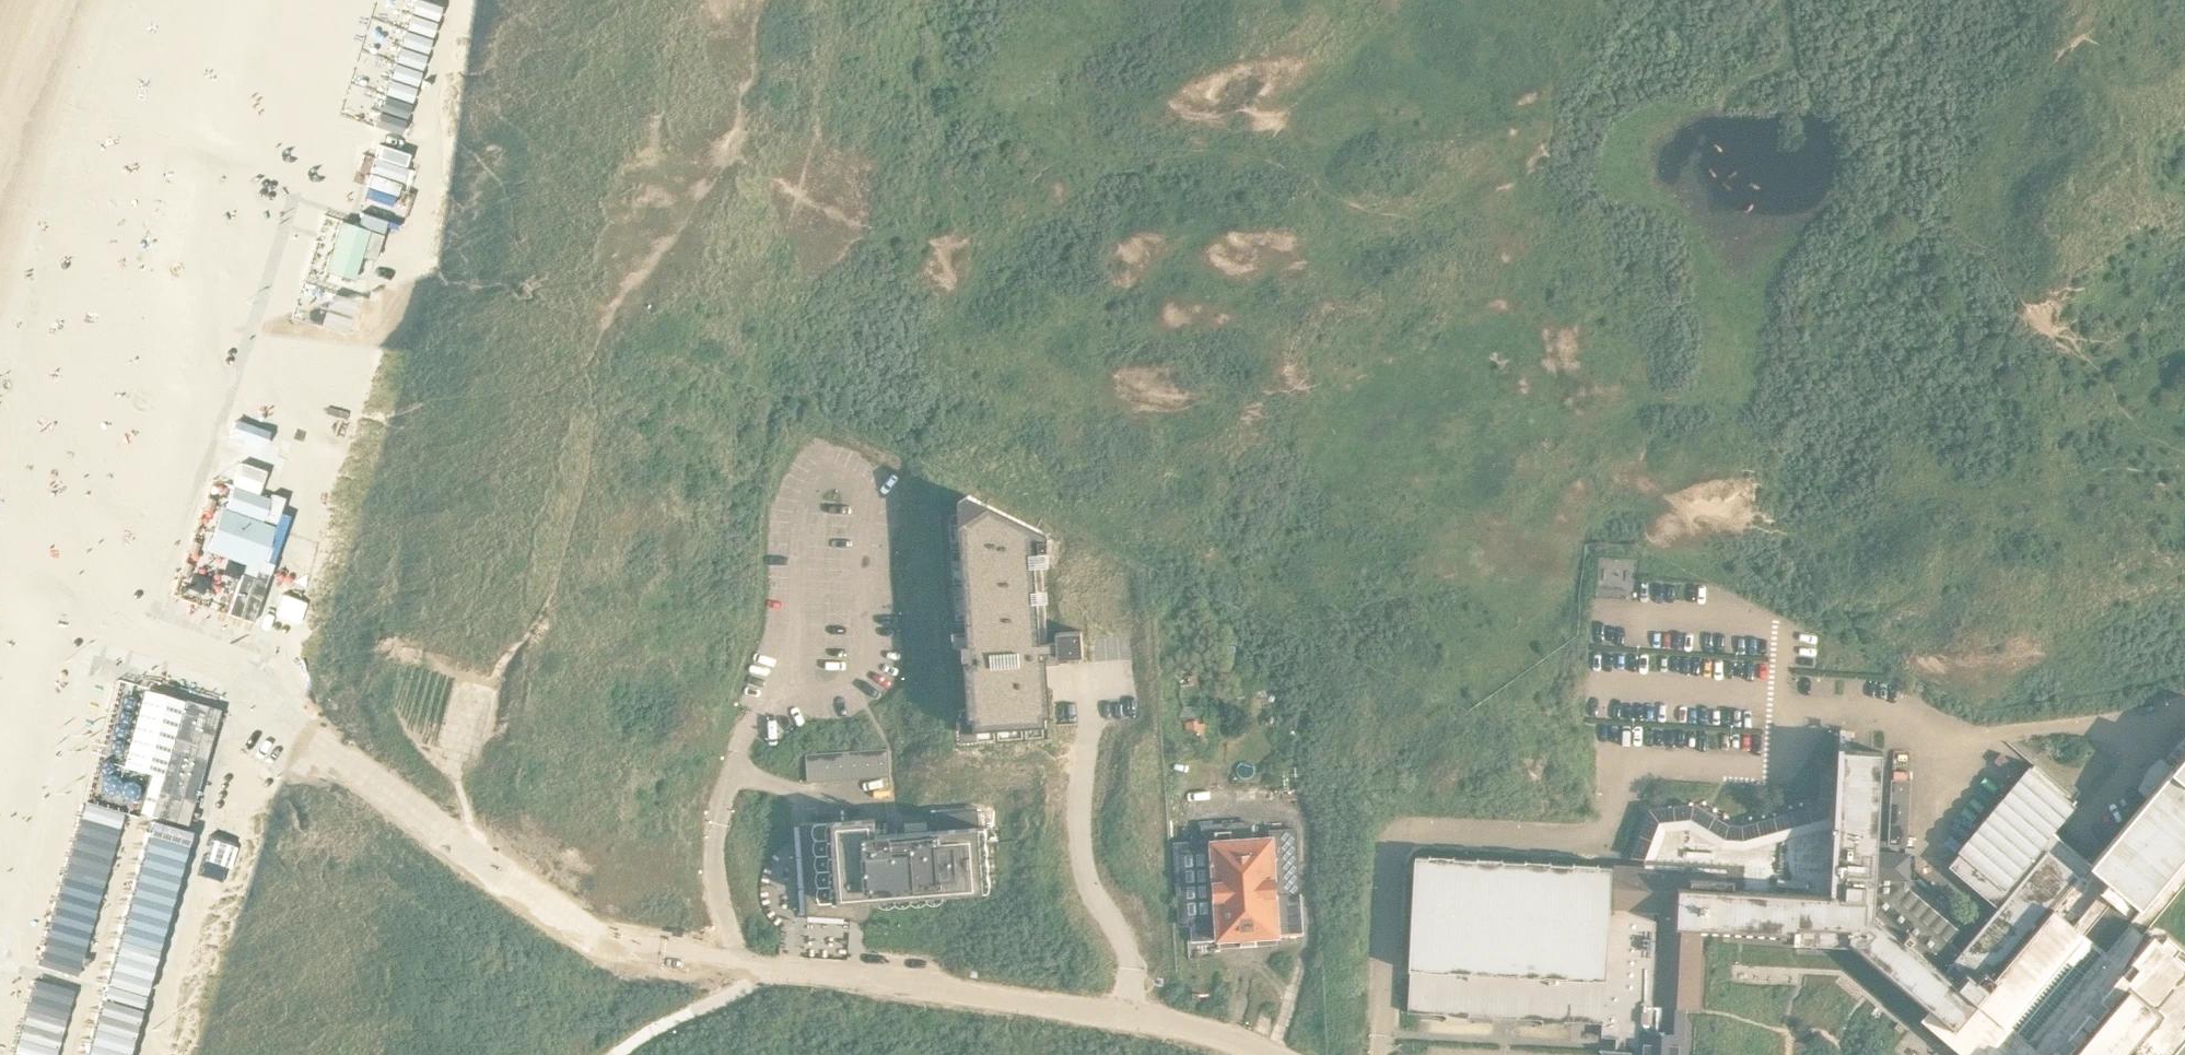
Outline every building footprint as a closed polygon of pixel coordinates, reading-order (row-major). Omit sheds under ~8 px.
[(421,0),(411,0),(371,124),(398,133),(438,6),(421,0)] [(409,154),(376,144),(372,157),(361,154),(352,180),(361,184),(353,215),(397,229),(405,214),(410,191),(404,189),(411,169),(405,167),(409,154)] [(384,343),(418,244),(339,217),(305,316),(384,343)] [(338,475),(384,343),(305,316),(259,448),(338,475)] [(282,634),(322,521),(243,493),(204,607),(282,634)] [(1045,633),(1039,633),(1036,583),(1034,561),(1046,556),(1045,550),(1047,550),(1046,533),(1047,533),(1047,532),(986,502),(985,502),(967,493),(957,500),(957,509),(957,512),(962,511),(964,544),(960,544),(960,548),(964,547),(967,580),(962,580),(962,584),(967,583),(969,616),(965,616),(965,619),(969,619),(971,644),(961,645),(961,648),(962,658),(967,658),(971,704),(973,729),(976,729),(976,725),(993,723),(993,728),(997,728),(996,723),(1021,722),(1021,726),(1024,726),(1024,721),(1041,720),(1042,725),(1044,724),(1045,724),(1044,715),(1041,664),(1046,663),(1057,663),(1057,655),(1082,654),(1080,629),(1055,631),(1055,632),(1045,633)] [(1235,643),(1236,633),(1222,632),(1222,642),(1235,643)] [(1194,668),(1179,669),(1180,682),(1195,681),(1194,668)] [(215,813),(243,725),(143,693),(115,780),(215,813)] [(1203,722),(1196,722),(1196,719),(1184,719),(1185,729),(1196,729),(1196,735),(1203,735),(1203,722)] [(2162,760),(2139,788),(2148,795),(2090,863),(2049,829),(2059,817),(2064,822),(2073,811),(2068,807),(2075,799),(2032,763),(1947,865),(1997,907),(1960,951),(1948,940),(1955,931),(1903,887),(1904,875),(1905,875),(1906,854),(1876,852),(1882,750),(1853,749),(1853,747),(1852,747),(1837,747),(1837,760),(1834,822),(1828,815),(1758,834),(1741,838),(1723,837),(1689,817),(1658,820),(1644,856),(1647,868),(1614,866),(1614,869),(1610,869),(1610,866),(1415,855),(1407,1011),(1445,1013),(1445,1019),(1467,1020),(1467,1014),(1541,1018),(1541,1024),(1563,1025),(1563,1019),(1598,1021),(1601,1022),(1600,1036),(1615,1036),(1614,1050),(1640,1052),(1640,1054),(1679,1054),(1680,1054),(1680,1052),(1679,1052),(1681,1008),(1682,1004),(1695,1004),(1699,926),(1793,932),(1793,940),(1831,942),(1831,938),(1847,939),(1951,1027),(1953,1029),(1968,1012),(1997,1035),(1993,1040),(1988,1046),(1982,1041),(1981,1042),(1997,1054),(2154,1054),(2159,1048),(2167,1054),(2184,1033),(2184,1024),(2182,1021),(2184,1017),(2184,959),(2173,949),(2179,942),(2165,930),(2131,971),(2122,964),(2141,933),(2184,881),(2184,733),(2162,760)] [(885,745),(869,746),(871,774),(888,773),(885,745)] [(854,776),(871,774),(869,746),(852,747),(854,776)] [(836,748),(838,777),(854,776),(852,747),(836,748)] [(836,748),(819,750),(821,778),(838,777),(836,748)] [(821,778),(819,750),(803,751),(805,779),(821,778)] [(1909,778),(1890,777),(1887,843),(1906,844),(1909,778)] [(873,817),(799,822),(806,913),(848,916),(849,899),(878,898),(878,902),(879,902),(879,897),(894,896),(894,901),(895,901),(894,896),(909,895),(910,900),(911,900),(910,895),(925,894),(925,899),(927,899),(926,894),(941,893),(941,898),(942,898),(942,893),(988,890),(983,825),(976,825),(974,807),(934,810),(935,828),(874,832),(873,817)] [(117,826),(78,814),(36,963),(75,973),(117,826)] [(1204,832),(1204,840),(1174,842),(1179,923),(1190,922),(1191,939),(1219,937),(1219,945),(1240,944),(1244,944),(1244,943),(1250,943),(1255,943),(1275,941),(1275,934),(1301,932),(1294,827),(1269,829),(1269,836),(1238,838),(1237,821),(1200,823),(1200,832),(1204,832)] [(82,1054),(125,1054),(184,844),(143,832),(82,1054)] [(33,977),(11,1054),(55,1054),(72,988),(33,977)]
